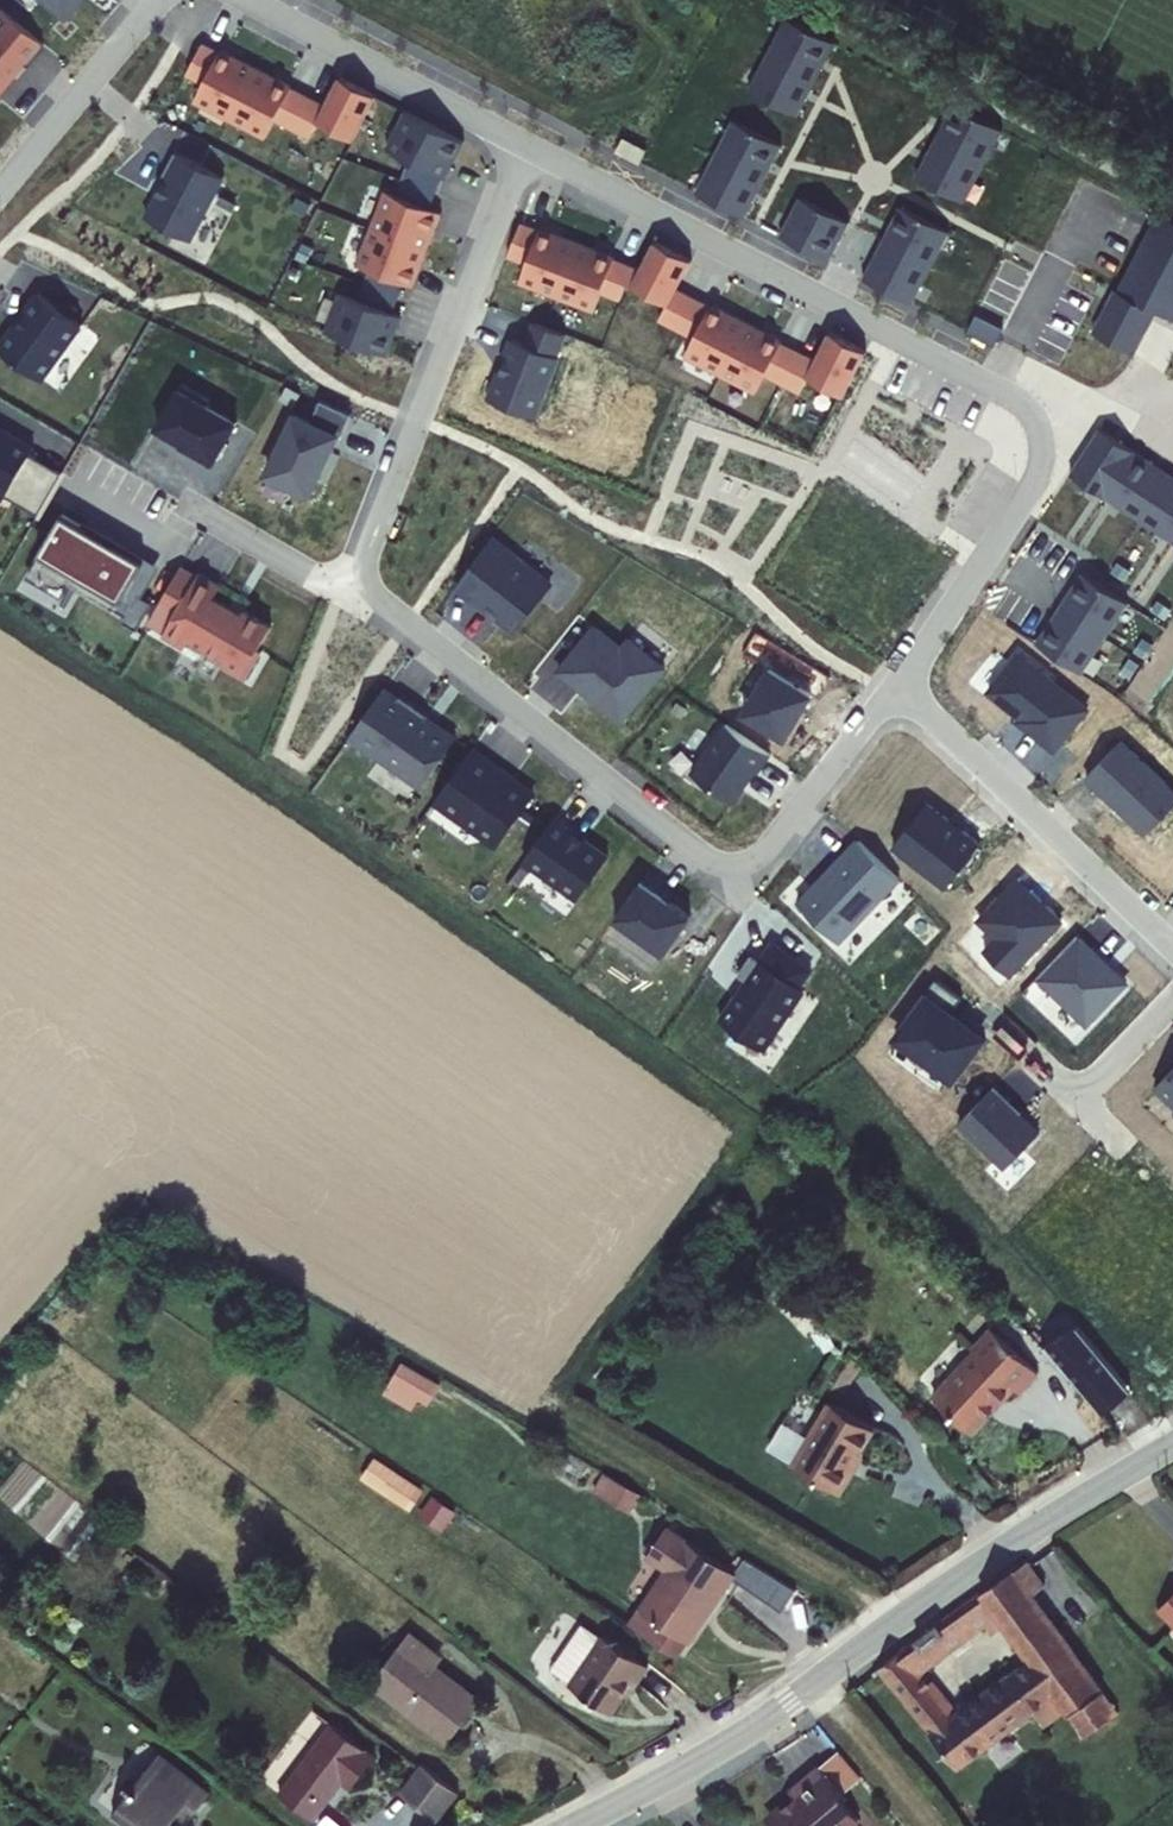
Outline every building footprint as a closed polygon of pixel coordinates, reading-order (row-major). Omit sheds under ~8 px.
[(55,0),(9,0),(36,23),(55,0)] [(783,22),(748,89),(799,114),(833,48),(783,22)] [(18,53),(0,39),(0,75),(18,53)] [(913,179),(963,204),(1001,132),(951,106),(913,179)] [(368,158),(422,185),(440,149),(386,121),(368,158)] [(730,121),(695,192),(746,217),(781,146),(730,121)] [(135,189),(138,191),(119,226),(165,251),(198,188),(149,162),(135,189)] [(800,197),(780,239),(829,262),(849,220),(800,197)] [(332,273),(389,295),(417,221),(360,200),(332,273)] [(861,278),(912,305),(949,235),(898,208),(861,278)] [(1093,332),(1135,354),(1156,313),(1172,321),(1172,223),(1159,215),(1119,292),(1115,290),(1093,332)] [(516,242),(497,235),(484,268),(503,276),(498,290),(572,319),(578,304),(596,312),(609,278),(590,271),(591,269),(517,240),(516,242)] [(655,342),(672,309),(655,301),(670,272),(633,253),(610,298),(645,316),(637,332),(655,342)] [(361,364),(376,325),(320,304),(305,342),(361,364)] [(17,392),(57,336),(13,305),(0,324),(0,326),(1,327),(0,328),(0,380),(17,392)] [(689,318),(672,309),(655,342),(672,350),(665,364),(736,400),(742,387),(759,395),(776,363),(760,355),(761,353),(690,316),(689,318)] [(485,404),(537,423),(560,359),(557,358),(566,335),(534,324),(526,346),(508,340),(485,404)] [(794,372),(776,363),(759,395),(777,405),(786,389),(820,408),(843,362),(808,344),(794,372)] [(183,417),(186,412),(158,395),(133,439),(169,460),(166,466),(187,478),(213,434),(183,417)] [(272,424),(244,483),(285,503),(313,445),(317,447),(328,423),(298,409),(287,431),(272,424)] [(1172,546),(1172,479),(1100,433),(1069,481),(1172,546)] [(12,526),(36,484),(4,465),(8,459),(0,455),(0,519),(12,526)] [(53,588),(100,614),(122,573),(60,537),(40,526),(9,581),(45,602),(49,596),(53,588)] [(49,596),(104,627),(116,605),(121,608),(138,577),(62,534),(60,537),(122,573),(100,614),(53,588),(49,596)] [(451,589),(512,637),(552,585),(491,538),(451,589)] [(1035,643),(1082,673),(1127,604),(1080,573),(1035,643)] [(123,634),(139,644),(172,587),(156,578),(123,634)] [(196,597),(174,584),(172,587),(139,644),(138,647),(160,659),(164,651),(200,671),(198,675),(221,689),(237,662),(233,659),(246,638),(218,622),(216,625),(189,609),(196,597)] [(121,608),(116,605),(104,627),(99,635),(114,644),(131,614),(121,608)] [(593,626),(557,674),(601,707),(605,702),(628,719),(667,667),(628,638),(621,647),(593,626)] [(1091,712),(1020,652),(987,691),(1027,725),(1024,728),(1055,754),(1091,712)] [(739,711),(787,739),(813,693),(765,665),(739,711)] [(374,711),(360,700),(327,747),(398,797),(431,751),(402,730),(404,727),(376,707),(374,711)] [(712,814),(734,783),(736,784),(749,766),(705,735),(671,785),(712,814)] [(1144,836),(1172,806),(1172,790),(1121,742),(1085,780),(1144,836)] [(510,809),(478,786),(480,783),(449,761),(413,813),(476,857),(510,809)] [(929,804),(891,850),(943,891),(980,845),(929,804)] [(550,846),(551,844),(532,831),(502,874),(556,912),(586,870),(562,853),(561,854),(550,846)] [(878,891),(838,852),(777,915),(818,954),(878,891)] [(981,951),(1008,978),(1063,924),(1020,881),(978,922),(994,938),(981,951)] [(649,915),(648,916),(618,896),(593,931),(643,966),(669,929),(649,915)] [(1035,983),(1087,1031),(1129,986),(1077,937),(1035,983)] [(717,989),(724,994),(698,1033),(743,1063),(783,1004),(778,1000),(790,983),(751,956),(739,974),(731,968),(717,989)] [(894,1037),(956,1081),(987,1039),(925,994),(894,1037)] [(1156,1087),(1172,1103),(1172,1069),(1156,1087)] [(959,1126),(1004,1169),(1041,1131),(996,1087),(959,1126)] [(960,1353),(966,1360),(985,1340),(979,1334),(960,1353)] [(922,1406),(959,1440),(1002,1396),(1013,1405),(1032,1385),(985,1340),(966,1360),(922,1406)] [(784,1481),(834,1510),(851,1484),(845,1480),(867,1443),(821,1416),(784,1481)] [(720,1578),(647,1530),(630,1559),(654,1574),(615,1632),(662,1663),(674,1646),(676,1647),(720,1578)] [(1058,1727),(1092,1698),(1022,1600),(1034,1590),(1019,1574),(872,1677),(950,1773),(1024,1722),(1032,1731),(1051,1717),(1058,1727)] [(1152,1609),(1172,1630),(1172,1586),(1152,1609)] [(639,1678),(591,1648),(589,1650),(569,1636),(543,1672),(540,1670),(535,1677),(535,1681),(543,1686),(544,1684),(557,1693),(555,1696),(596,1724),(619,1693),(626,1697),(639,1678)] [(415,1657),(391,1641),(356,1688),(433,1747),(462,1706),(410,1665),(415,1657)] [(340,1789),(358,1766),(313,1731),(260,1802),(290,1825),(298,1825),(331,1781),(340,1789)] [(762,1818),(761,1825),(847,1825),(849,1824),(830,1800),(832,1798),(808,1767),(779,1791),(785,1799),(762,1818)] [(157,1775),(116,1825),(199,1825),(209,1812),(157,1775)] [(406,1775),(384,1803),(415,1825),(428,1825),(445,1804),(406,1775)]
